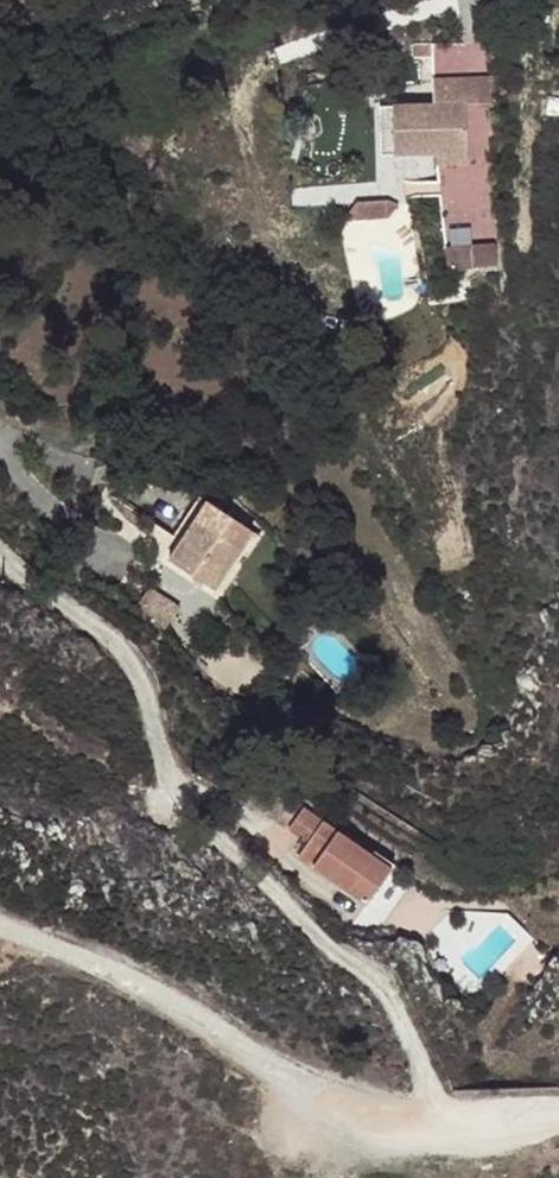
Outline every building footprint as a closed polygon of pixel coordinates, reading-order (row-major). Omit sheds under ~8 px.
[(436,45),(438,70),(496,67),(494,41),(436,45)] [(490,77),(465,78),(466,103),(466,110),(492,109),(490,77)] [(392,106),(393,158),(435,157),(467,156),(466,110),(466,103),(465,78),(432,79),(433,104),(392,106)] [(467,156),(435,157),(436,167),(468,167),(467,156)] [(388,201),(355,203),(345,219),(356,222),(389,220),(395,204),(388,201)] [(445,249),(447,272),(496,267),(496,246),(496,243),(445,249)] [(211,601),(249,541),(202,510),(164,569),(211,601)] [(140,605),(172,621),(182,601),(150,585),(140,605)] [(392,868),(304,807),(288,831),(307,844),(296,860),(366,906),(392,868)]
